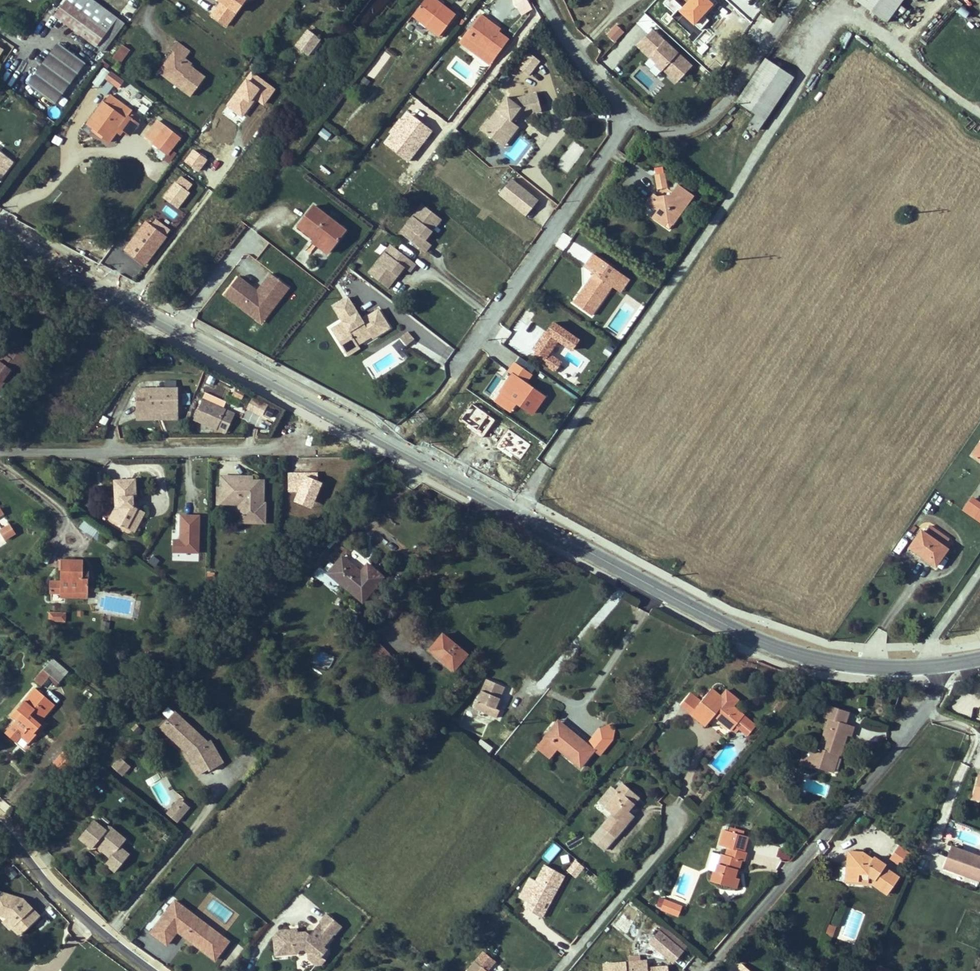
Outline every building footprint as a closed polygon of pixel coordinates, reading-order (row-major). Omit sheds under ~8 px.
[(106,11),(97,23),(66,0),(55,17),(95,46),(116,18),(106,11)] [(97,23),(106,11),(91,0),(67,0),(66,0),(97,23)] [(225,25),(244,0),(219,0),(222,2),(212,15),(225,25)] [(439,36),(455,15),(442,5),(439,8),(429,0),(424,0),(412,15),(439,36)] [(521,9),(529,3),(527,0),(515,0),(521,9)] [(688,0),(669,0),(667,2),(677,11),(688,0)] [(709,19),(704,15),(716,1),(715,0),(691,0),(682,10),(702,27),(709,19)] [(887,21),(902,0),(858,0),(887,21)] [(966,19),(970,13),(962,7),(957,13),(966,19)] [(493,56),(507,38),(498,31),(487,23),(489,20),(481,15),(465,36),(493,56)] [(95,46),(103,52),(123,24),(116,18),(95,46)] [(315,19),(303,35),(315,44),(327,28),(315,19)] [(498,31),(500,29),(489,20),(487,23),(498,31)] [(616,24),(606,35),(614,43),(625,33),(616,24)] [(652,29),(636,47),(650,60),(648,62),(675,87),(694,66),(652,29)] [(205,77),(190,66),(191,64),(184,59),(189,53),(176,43),(171,50),(173,51),(167,60),(172,64),(165,72),(177,82),(175,84),(190,96),(205,77)] [(122,44),(113,57),(120,63),(129,50),(122,44)] [(60,45),(29,85),(53,103),(83,63),(60,45)] [(529,78),(540,60),(527,52),(516,70),(529,78)] [(758,131),(793,78),(766,59),(738,101),(757,114),(750,124),(758,131)] [(165,72),(172,64),(167,60),(158,72),(175,84),(177,82),(165,72)] [(99,87),(110,74),(104,69),(93,82),(99,87)] [(118,90),(124,81),(112,72),(106,81),(118,90)] [(509,103),(505,100),(488,121),(486,120),(480,128),(498,142),(504,134),(510,138),(517,128),(509,122),(519,110),(523,113),(540,105),(534,91),(509,103)] [(108,142),(119,127),(129,134),(137,124),(127,117),(125,120),(103,103),(87,124),(93,128),(102,135),(100,137),(108,142)] [(542,109),(540,105),(531,110),(532,114),(542,109)] [(523,113),(519,110),(509,122),(514,125),(523,113)] [(158,138),(153,144),(166,154),(178,138),(158,123),(151,132),(158,138)] [(93,128),(92,130),(100,137),(102,135),(93,128)] [(323,128),(318,134),(328,142),(333,135),(323,128)] [(510,138),(504,134),(498,142),(503,146),(510,138)] [(573,141),(557,165),(568,173),(584,148),(573,141)] [(15,165),(0,152),(0,182),(15,165)] [(658,189),(667,188),(665,173),(656,175),(658,189)] [(541,199),(514,179),(502,194),(529,215),(541,199)] [(176,182),(164,198),(177,208),(189,192),(176,182)] [(693,196),(677,185),(670,195),(665,202),(658,197),(655,195),(648,203),(658,211),(653,217),(660,222),(664,216),(669,215),(676,220),(693,196)] [(427,197),(405,226),(430,245),(436,237),(430,233),(437,224),(434,221),(437,217),(440,220),(446,212),(427,197)] [(313,206),(305,216),(296,228),(327,252),(345,230),(313,206)] [(669,215),(664,216),(660,222),(665,225),(668,220),(673,224),(676,220),(669,215)] [(125,249),(144,264),(165,237),(145,222),(125,249)] [(390,245),(367,273),(386,288),(392,280),(390,278),(393,274),(396,276),(403,267),(408,272),(414,264),(390,245)] [(591,274),(571,304),(593,318),(613,288),(622,294),(631,280),(592,254),(582,268),(591,274)] [(252,290),(238,279),(224,296),(255,321),(271,301),(276,306),(288,290),(271,276),(257,293),(254,297),(249,293),(252,290)] [(363,336),(389,326),(380,304),(359,315),(347,293),(331,302),(340,316),(329,324),(346,357),(366,345),(363,336)] [(271,301),(255,321),(261,325),(276,306),(271,301)] [(533,317),(541,323),(550,310),(546,308),(543,313),(538,309),(533,317)] [(551,322),(530,357),(555,372),(566,354),(570,356),(580,339),(551,322)] [(405,346),(414,340),(408,331),(399,338),(405,346)] [(19,373),(27,362),(10,349),(2,360),(0,358),(0,384),(12,368),(19,373)] [(513,375),(501,391),(532,413),(544,397),(513,375)] [(178,387),(147,387),(147,398),(138,398),(138,412),(147,412),(147,409),(156,409),(178,408),(178,387)] [(147,398),(147,387),(138,387),(138,398),(147,398)] [(181,406),(190,406),(190,394),(181,394),(181,406)] [(202,400),(195,418),(218,428),(226,409),(202,400)] [(295,505),(316,509),(321,482),(317,482),(318,476),(290,471),(286,491),(298,493),(295,505)] [(263,520),(264,506),(257,506),(257,479),(250,479),(238,479),(238,475),(220,475),(219,487),(219,495),(229,495),(229,503),(236,503),(236,507),(239,507),(239,514),(239,520),(263,520)] [(125,502),(126,511),(120,511),(115,525),(134,532),(142,510),(137,509),(136,500),(139,499),(137,482),(117,485),(119,503),(125,502)] [(215,503),(229,503),(229,495),(219,495),(219,487),(215,487),(215,503)] [(972,496),(961,511),(979,524),(979,502),(972,496)] [(150,513),(142,510),(134,532),(142,535),(150,513)] [(179,540),(172,539),(172,560),(199,561),(201,515),(180,514),(179,540)] [(85,518),(99,529),(103,531),(85,517),(85,518)] [(85,535),(91,539),(93,537),(99,529),(85,518),(79,526),(87,532),(85,535)] [(16,534),(9,523),(0,529),(0,533),(6,541),(16,534)] [(948,540),(930,527),(925,534),(943,547),(948,540)] [(103,531),(99,529),(93,537),(97,540),(103,531)] [(943,547),(925,534),(921,532),(909,547),(935,566),(947,550),(943,547)] [(120,543),(111,537),(107,544),(115,549),(120,543)] [(156,568),(160,560),(152,555),(147,563),(156,568)] [(342,556),(329,573),(363,601),(383,577),(368,564),(360,573),(357,571),(358,570),(342,556)] [(83,578),(83,571),(83,561),(62,560),(62,582),(51,581),(50,592),(61,592),(61,590),(88,590),(89,578),(83,578)] [(189,600),(182,610),(191,616),(198,607),(189,600)] [(48,612),(48,622),(66,623),(67,613),(48,612)] [(110,632),(111,624),(104,623),(103,631),(110,632)] [(443,634),(430,649),(454,669),(466,654),(443,634)] [(64,676),(49,663),(34,680),(41,686),(48,678),(50,675),(59,683),(64,676)] [(59,683),(50,675),(48,678),(57,685),(59,683)] [(35,688),(12,716),(16,720),(13,723),(23,733),(20,737),(28,743),(36,734),(34,733),(41,724),(39,722),(54,704),(35,688)] [(743,716),(744,715),(712,688),(701,702),(691,714),(706,726),(714,715),(716,713),(719,716),(718,718),(736,732),(740,728),(748,734),(755,725),(743,716)] [(680,705),(691,714),(701,702),(690,693),(680,705)] [(489,696),(482,703),(484,705),(491,698),(489,696)] [(824,717),(829,719),(845,723),(848,711),(828,705),(824,717)] [(178,719),(172,714),(159,731),(164,736),(178,719)] [(206,742),(178,719),(164,736),(187,754),(198,772),(207,766),(208,768),(220,760),(208,741),(206,742)] [(809,765),(830,771),(835,754),(839,755),(841,755),(847,735),(850,725),(845,723),(829,719),(820,748),(815,746),(809,765)] [(559,720),(556,723),(569,733),(568,734),(571,737),(575,733),(559,720)] [(20,737),(23,733),(13,723),(10,727),(20,737)] [(581,766),(595,749),(587,744),(575,733),(571,737),(568,734),(569,733),(556,723),(545,737),(559,748),(581,766)] [(41,724),(34,733),(36,734),(44,726),(41,724)] [(601,727),(587,744),(595,749),(601,754),(614,737),(615,729),(609,724),(601,727)] [(551,757),(559,748),(545,737),(537,747),(551,757)] [(64,772),(74,761),(64,753),(55,764),(62,770),(64,772)] [(839,755),(835,754),(830,771),(833,772),(839,755)] [(129,766),(119,758),(113,766),(122,774),(129,766)] [(614,813),(603,826),(616,836),(633,816),(627,811),(638,797),(623,784),(617,791),(619,793),(607,807),(614,813)] [(607,807),(619,793),(617,791),(612,787),(600,802),(607,807)] [(178,799),(166,814),(178,824),(191,809),(178,799)] [(79,840),(92,850),(98,843),(113,856),(106,864),(116,872),(130,855),(121,847),(127,840),(111,827),(106,832),(94,822),(79,840)] [(604,850),(616,836),(603,826),(591,839),(604,850)] [(92,850),(91,851),(106,864),(113,856),(98,843),(92,850)] [(552,843),(542,857),(550,863),(560,848),(552,843)] [(910,853),(899,845),(890,858),(901,866),(910,853)] [(979,880),(979,857),(952,846),(945,868),(979,880)] [(714,871),(711,880),(736,888),(739,878),(735,877),(737,869),(739,870),(741,860),(744,860),(746,852),(728,847),(726,855),(721,854),(716,871),(714,871)] [(780,849),(776,856),(789,862),(793,854),(780,849)] [(872,859),(864,853),(849,851),(847,880),(858,881),(859,873),(869,874),(868,883),(872,883),(888,893),(899,877),(885,867),(886,865),(874,856),(872,859)] [(711,870),(714,871),(716,871),(721,854),(716,852),(711,870)] [(575,860),(566,872),(576,879),(585,868),(575,860)] [(543,866),(536,881),(528,878),(518,899),(528,904),(525,910),(545,919),(565,876),(543,866)] [(0,894),(0,919),(3,920),(0,931),(28,939),(38,905),(0,894)] [(655,909),(678,918),(683,907),(660,897),(655,909)] [(178,936),(216,963),(231,941),(172,900),(149,935),(169,949),(178,936)] [(49,923),(57,914),(49,906),(40,915),(49,923)] [(275,931),(275,949),(296,949),(300,946),(306,946),(309,949),(314,949),(322,956),(323,955),(328,949),(325,946),(336,933),(322,920),(311,933),(307,930),(299,930),(292,930),(292,926),(281,926),(275,931)] [(683,950),(661,931),(651,943),(673,961),(683,950)] [(314,949),(309,949),(309,956),(317,962),(324,962),(327,958),(323,955),(322,956),(314,949)] [(489,970),(487,968),(480,963),(477,960),(468,970),(488,970),(489,970)] [(489,966),(482,960),(480,963),(487,968),(489,966)] [(649,960),(626,962),(627,970),(669,970),(668,965),(649,968),(649,960)]
